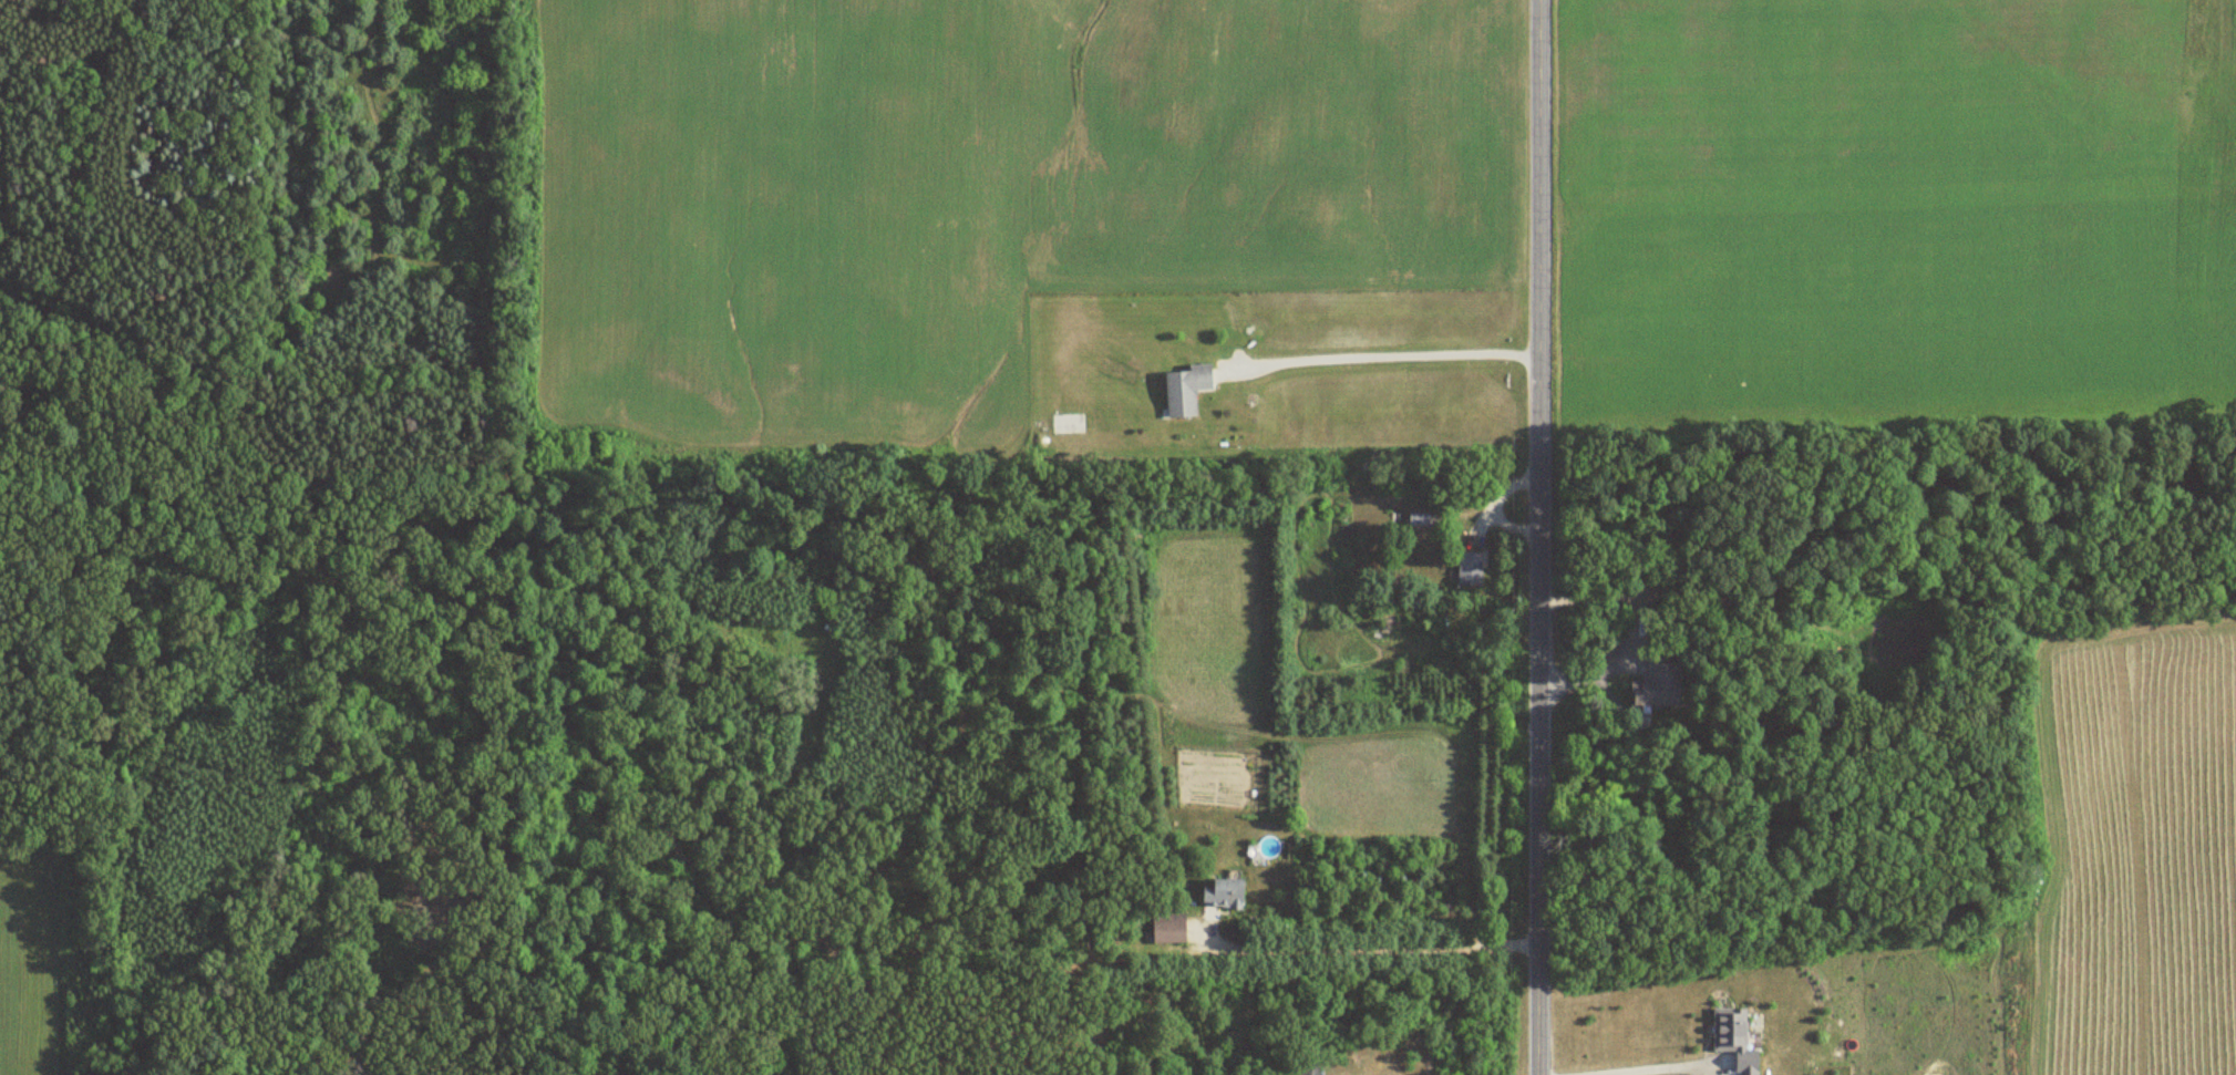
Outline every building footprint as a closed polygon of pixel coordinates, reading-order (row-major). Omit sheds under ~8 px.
[(1208,365),(1187,366),(1187,371),(1163,372),(1164,417),(1194,416),(1193,390),(1209,390),(1208,365)] [(1425,526),(1426,514),(1408,513),(1407,525),(1425,526)] [(1480,552),(1456,552),(1456,586),(1480,586),(1480,552)] [(1676,705),(1677,657),(1647,657),(1647,677),(1630,677),(1630,704),(1676,705)] [(1241,880),(1210,878),(1209,888),(1201,887),(1200,906),(1239,908),(1241,880)] [(1183,944),(1183,911),(1151,911),(1151,944),(1183,944)]
